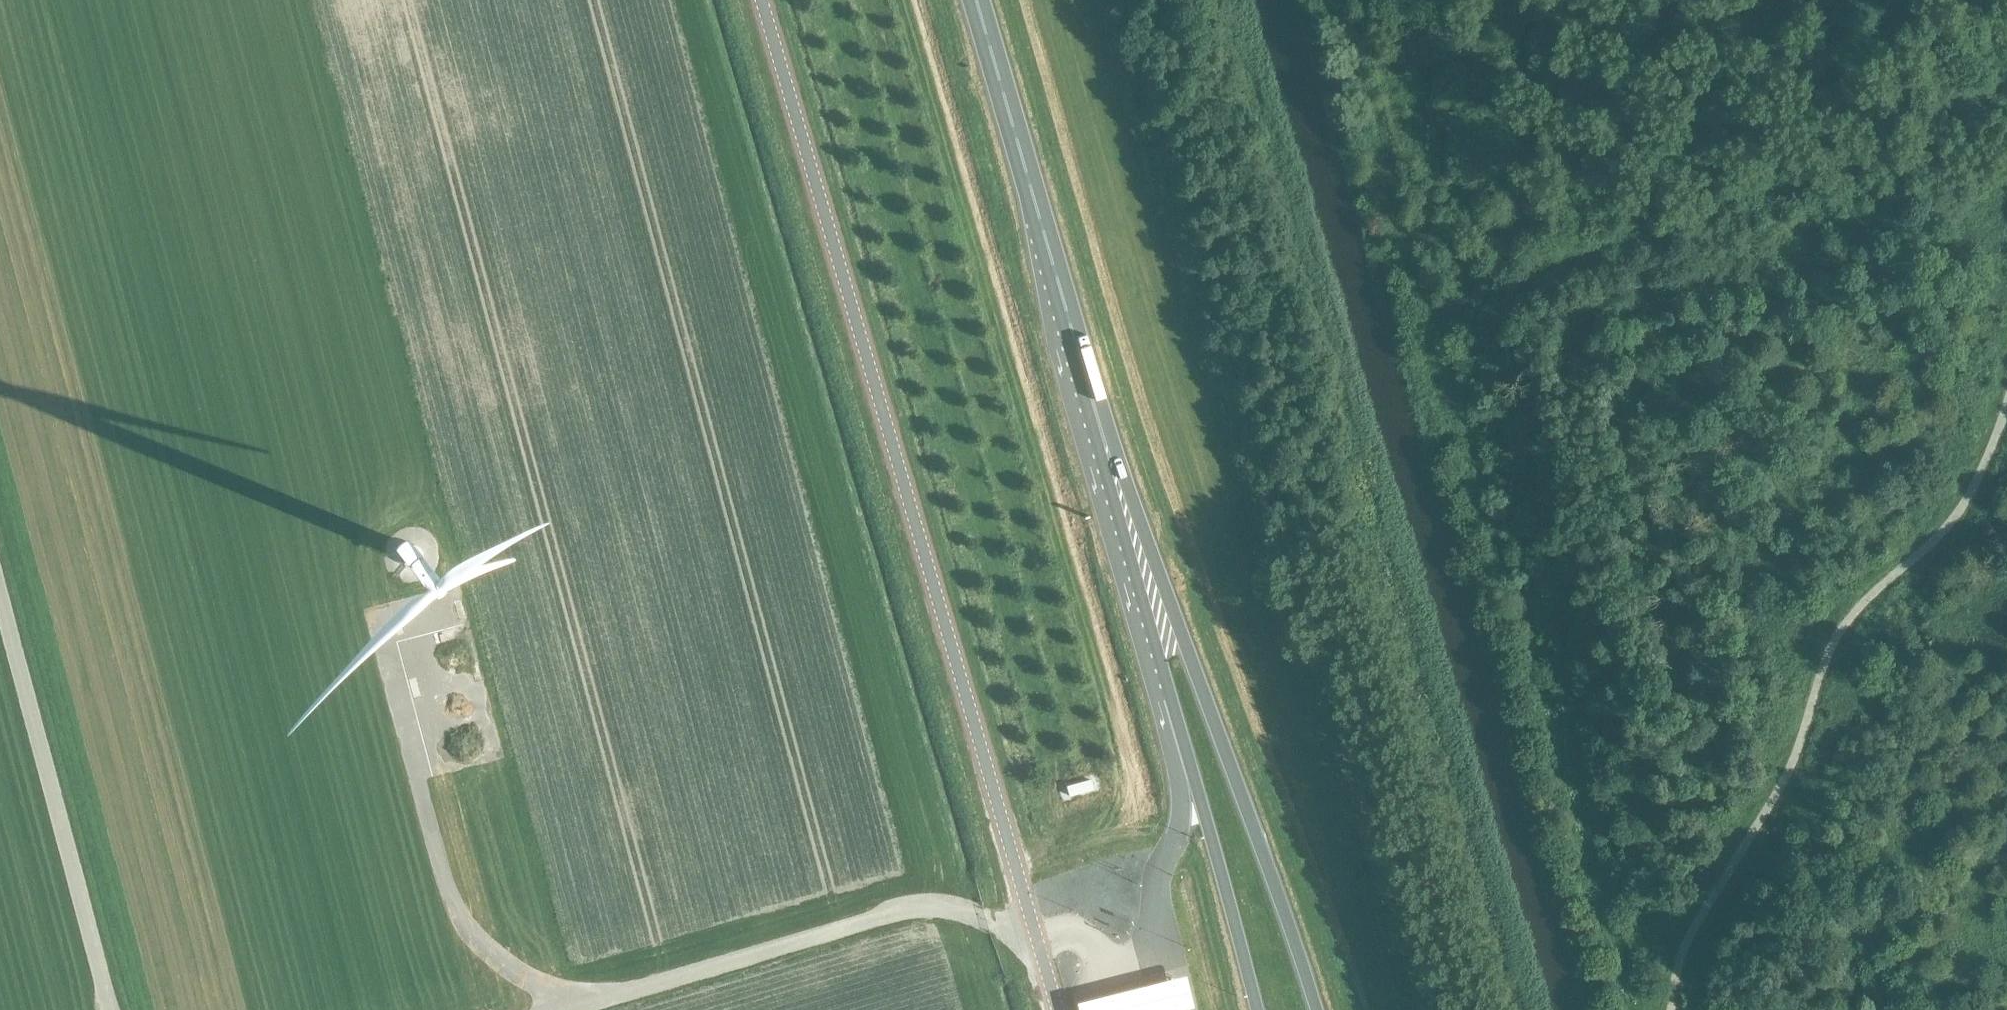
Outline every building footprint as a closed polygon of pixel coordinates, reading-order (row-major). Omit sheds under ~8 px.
[(1090,778),(1067,785),(1070,795),(1093,788),(1090,778)] [(1074,1000),(1076,1009),(1177,1009),(1193,1006),(1184,973),(1074,1000)]
